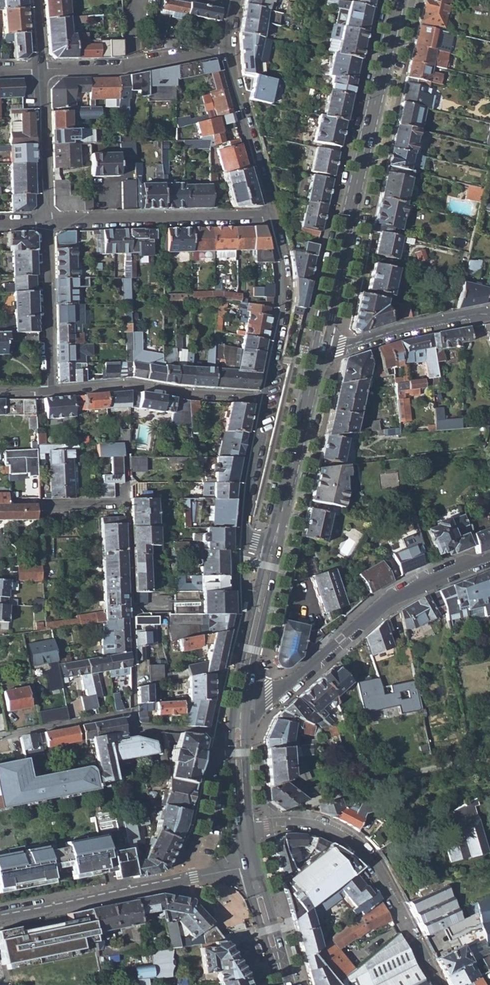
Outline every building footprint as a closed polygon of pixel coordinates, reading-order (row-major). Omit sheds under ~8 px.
[(25,9),(24,0),(2,0),(2,9),(25,9)] [(45,19),(68,18),(67,0),(44,0),(45,19)] [(168,0),(163,0),(160,10),(184,15),(186,3),(175,1),(168,0)] [(218,10),(220,0),(197,0),(196,6),(218,10)] [(244,6),(278,14),(292,17),(295,6),(303,7),(304,0),(246,0),(244,6)] [(337,1),(332,0),(328,0),(326,6),(331,7),(334,9),(347,12),(344,25),(341,25),(341,27),(343,28),(365,33),(371,9),(337,1)] [(373,0),(357,0),(337,0),(337,1),(371,9),(373,0)] [(418,26),(440,31),(440,28),(443,28),(449,0),(424,0),(418,26)] [(186,3),(184,15),(216,21),(218,10),(196,6),(186,3)] [(278,14),(244,6),(241,19),(264,24),(275,26),(278,14)] [(14,34),(27,33),(25,9),(2,9),(5,33),(14,34)] [(168,15),(159,13),(149,51),(159,49),(166,24),(168,15)] [(121,14),(105,15),(105,18),(111,18),(111,22),(121,22),(121,14)] [(68,18),(45,19),(46,38),(48,54),(54,58),(75,58),(73,34),(69,34),(69,24),(101,22),(100,15),(68,18)] [(261,37),(264,24),(241,19),(239,32),(261,37)] [(440,31),(418,26),(414,46),(447,54),(448,54),(450,50),(451,50),(452,46),(450,46),(453,34),(440,31)] [(362,46),(365,33),(343,28),(341,36),(337,35),(336,38),(340,38),(340,41),(362,46)] [(268,39),(261,37),(239,32),(238,37),(238,41),(238,45),(239,57),(263,62),(268,39)] [(27,33),(14,34),(14,60),(23,60),(29,54),(28,43),(27,33)] [(86,33),(73,34),(75,58),(98,57),(98,41),(87,42),(86,33)] [(121,34),(112,34),(113,57),(116,57),(121,56),(121,34)] [(175,39),(166,34),(162,48),(176,46),(175,39)] [(359,60),(362,46),(340,41),(329,39),(326,52),(333,54),(359,60)] [(447,54),(414,46),(410,62),(432,67),(444,70),(447,54)] [(350,97),(359,60),(333,54),(328,75),(331,76),(328,89),(325,88),(324,91),(328,92),(350,97)] [(214,92),(225,90),(217,63),(211,59),(201,61),(174,66),(174,80),(209,74),(214,92)] [(432,67),(410,62),(406,78),(429,83),(441,86),(442,82),(435,80),(435,79),(429,78),(432,67)] [(174,80),(174,66),(158,69),(159,87),(159,102),(164,102),(164,87),(174,87),(174,80)] [(159,87),(158,69),(147,72),(147,87),(159,87)] [(147,87),(147,72),(117,77),(118,98),(119,133),(127,133),(127,128),(124,128),(124,119),(128,118),(128,100),(129,100),(129,89),(135,89),(135,98),(147,98),(147,87)] [(274,80),(254,76),(248,99),(249,101),(268,105),(274,80)] [(118,98),(117,77),(89,78),(89,93),(89,99),(118,98)] [(89,93),(89,78),(60,79),(50,89),(50,108),(58,108),(73,108),(73,93),(89,93)] [(429,83),(406,78),(400,104),(421,109),(427,110),(430,96),(424,95),(425,90),(428,87),(429,83)] [(9,98),(9,80),(0,80),(0,98),(9,98)] [(22,80),(9,80),(9,98),(9,108),(18,108),(22,108),(22,103),(22,93),(22,80)] [(220,117),(231,113),(225,90),(214,92),(201,96),(202,99),(208,97),(214,118),(216,118),(220,117)] [(345,122),(350,97),(328,92),(327,97),(324,97),(323,102),(326,102),(322,117),(345,122)] [(421,109),(400,104),(395,126),(417,131),(421,109)] [(32,144),(31,108),(22,108),(18,108),(18,123),(9,124),(10,145),(32,144)] [(73,108),(58,108),(58,112),(50,112),(51,130),(69,129),(69,120),(99,120),(99,108),(89,109),(73,108)] [(234,123),(231,113),(220,117),(222,126),(234,123)] [(179,126),(192,123),(190,115),(177,119),(179,126)] [(339,148),(345,122),(322,117),(319,116),(313,142),(339,148)] [(216,118),(214,118),(194,124),(199,141),(201,141),(208,141),(208,148),(224,144),(216,118)] [(417,131),(395,126),(390,151),(420,158),(421,158),(425,142),(414,140),(416,134),(419,135),(419,131),(417,131)] [(69,129),(51,130),(51,142),(80,142),(81,145),(90,144),(89,137),(82,138),(82,129),(69,129)] [(222,176),(247,169),(239,139),(225,143),(227,149),(215,152),(222,176)] [(199,141),(183,142),(183,150),(201,149),(201,141),(199,141)] [(134,143),(119,143),(119,159),(134,159),(134,143)] [(32,162),(32,144),(10,145),(10,158),(0,158),(0,164),(10,163),(32,162)] [(78,145),(51,145),(52,169),(78,168),(78,145)] [(332,177),(337,154),(315,149),(310,172),(332,177)] [(161,167),(161,210),(184,209),(184,187),(184,184),(165,185),(165,176),(167,176),(167,151),(160,151),(161,167)] [(420,158),(390,151),(386,167),(411,173),(415,174),(416,170),(420,171),(423,161),(420,160),(420,158)] [(117,155),(91,155),(91,177),(117,177),(117,155)] [(33,195),(32,162),(10,163),(10,195),(33,195)] [(140,210),(161,210),(161,167),(157,167),(154,172),(154,185),(139,185),(140,210)] [(411,173),(386,167),(378,200),(403,205),(411,173)] [(231,208),(257,208),(247,169),(222,176),(231,208)] [(208,177),(209,208),(217,209),(215,173),(208,175),(208,177)] [(52,188),(67,188),(67,181),(64,181),(64,174),(58,174),(56,175),(52,176),(52,188)] [(325,206),(331,181),(311,176),(305,202),(325,206)] [(184,187),(184,209),(209,208),(208,177),(203,177),(203,183),(205,186),(184,187)] [(121,210),(135,210),(134,182),(123,182),(120,183),(121,210)] [(274,195),(287,198),(289,190),(271,186),(274,195)] [(483,189),(469,186),(465,200),(480,203),(483,189)] [(91,211),(91,194),(83,194),(83,211),(91,211)] [(33,195),(10,195),(10,205),(5,205),(5,208),(2,208),(2,207),(0,207),(0,213),(28,212),(33,207),(33,201),(33,195)] [(60,211),(68,211),(68,195),(60,195),(60,211)] [(277,205),(290,208),(292,199),(287,198),(274,195),(277,205)] [(403,205),(378,200),(371,232),(380,233),(390,236),(392,229),(400,231),(403,218),(408,219),(411,207),(403,205)] [(320,232),(325,206),(305,202),(300,227),(320,232)] [(255,262),(272,262),(269,249),(264,249),(263,229),(263,227),(191,229),(191,251),(254,250),(255,262)] [(155,245),(154,229),(128,230),(130,278),(130,283),(135,283),(134,260),(151,260),(151,245),(155,245)] [(191,251),(191,229),(167,229),(168,252),(191,251)] [(109,254),(109,230),(95,231),(95,238),(95,254),(109,254)] [(130,278),(128,230),(113,230),(114,254),(124,254),(123,259),(124,278),(130,278)] [(54,237),(55,279),(75,279),(74,249),(73,249),(73,243),(75,243),(74,231),(60,231),(54,237)] [(12,251),(34,251),(34,236),(29,232),(6,232),(6,246),(12,246),(12,251)] [(390,236),(380,233),(374,256),(396,260),(400,242),(404,243),(405,239),(390,236)] [(308,283),(316,246),(303,244),(301,256),(290,253),(292,261),(293,267),(294,280),(308,283)] [(12,264),(34,264),(34,251),(12,251),(9,251),(9,255),(12,255),(12,264)] [(480,262),(467,262),(463,276),(476,279),(480,262)] [(12,276),(35,275),(34,264),(12,264),(12,276)] [(396,270),(372,265),(366,291),(390,297),(396,270)] [(12,293),(35,292),(35,275),(12,276),(12,293)] [(460,292),(461,285),(462,280),(454,278),(451,291),(460,292)] [(55,279),(56,305),(76,304),(75,283),(92,282),(91,279),(75,279),(55,279)] [(301,315),(308,283),(294,280),(293,287),(293,294),(290,313),(301,315)] [(456,310),(483,304),(487,288),(484,287),(484,289),(461,285),(460,292),(456,310)] [(256,306),(269,307),(272,307),(273,299),(274,288),(266,289),(265,304),(263,303),(256,303),(256,306)] [(36,333),(35,313),(35,292),(12,293),(13,326),(0,326),(0,333),(13,333),(17,333),(36,333)] [(213,292),(192,292),(192,294),(192,301),(217,301),(228,302),(239,304),(239,294),(213,292)] [(384,301),(356,294),(349,330),(355,335),(390,324),(398,322),(395,311),(387,313),(386,309),(384,309),(383,306),(384,301)] [(228,302),(217,301),(215,331),(222,332),(226,333),(228,327),(228,302)] [(56,305),(57,325),(82,324),(81,304),(76,304),(56,305)] [(244,337),(265,341),(270,316),(267,316),(269,307),(256,306),(248,305),(247,312),(249,312),(244,332),(240,332),(239,336),(244,337)] [(408,309),(400,310),(401,321),(411,319),(408,309)] [(131,333),(131,323),(125,323),(122,323),(122,331),(126,332),(126,342),(131,342),(131,333)] [(57,325),(57,344),(81,344),(80,333),(79,333),(79,327),(83,327),(84,324),(82,324),(57,325)] [(459,346),(470,344),(468,327),(456,330),(459,346)] [(459,346),(456,330),(431,335),(434,363),(442,362),(441,349),(459,346)] [(0,333),(0,355),(2,355),(2,341),(13,341),(13,333),(0,333)] [(36,340),(36,333),(17,333),(19,346),(36,346),(36,340)] [(140,333),(131,333),(131,342),(131,345),(140,345),(140,333)] [(434,363),(431,335),(397,342),(402,354),(402,365),(402,377),(403,381),(395,382),(395,386),(397,418),(407,417),(405,394),(416,393),(416,388),(421,387),(421,379),(406,380),(405,363),(422,362),(427,379),(435,378),(434,363)] [(240,350),(262,354),(265,341),(244,337),(240,350)] [(175,346),(174,385),(189,386),(192,366),(195,352),(190,351),(190,355),(186,355),(184,366),(180,365),(180,342),(175,342),(175,346)] [(402,354),(397,342),(387,346),(393,366),(394,367),(402,365),(402,354)] [(57,344),(58,363),(82,363),(85,363),(84,343),(81,344),(57,344)] [(164,363),(163,383),(174,385),(175,346),(170,346),(170,359),(163,359),(162,363),(164,363)] [(192,366),(189,386),(212,387),(213,360),(214,346),(209,346),(206,367),(192,366)] [(376,349),(382,370),(384,376),(388,375),(386,368),(393,366),(387,346),(376,349)] [(140,348),(131,348),(131,352),(131,364),(147,366),(146,380),(163,383),(164,363),(162,363),(163,359),(163,355),(152,354),(152,358),(147,357),(147,358),(140,357),(140,348)] [(235,370),(258,372),(262,354),(240,350),(235,370)] [(369,364),(365,353),(345,359),(342,361),(337,385),(364,379),(368,379),(384,376),(382,370),(367,372),(369,364)] [(213,360),(212,387),(222,388),(224,369),(218,368),(218,361),(213,360)] [(119,362),(104,363),(105,380),(119,378),(119,372),(119,362)] [(58,372),(58,384),(85,381),(84,369),(82,369),(82,363),(58,363),(58,372)] [(147,366),(131,364),(132,377),(146,380),(147,366)] [(222,388),(254,390),(258,372),(235,370),(224,369),(222,388)] [(368,379),(369,386),(395,382),(394,378),(394,374),(388,375),(384,376),(368,379)] [(364,379),(337,385),(325,436),(352,433),(358,411),(359,411),(360,409),(358,408),(364,379)] [(372,431),(383,430),(398,429),(397,418),(395,386),(387,387),(390,415),(388,415),(389,423),(381,424),(381,421),(372,422),(372,431)] [(129,407),(129,391),(105,393),(106,409),(129,407)] [(190,418),(188,401),(129,391),(129,407),(158,413),(159,411),(170,413),(168,424),(181,426),(190,428),(190,424),(190,418)] [(106,409),(105,393),(83,395),(84,410),(106,409)] [(84,410),(83,395),(75,396),(76,411),(84,410)] [(74,417),(72,396),(44,398),(45,419),(74,417)] [(3,415),(3,409),(12,409),(11,399),(0,399),(0,415),(3,415)] [(23,399),(11,399),(12,409),(24,409),(23,399)] [(34,399),(23,399),(24,409),(26,409),(28,412),(35,412),(34,399)] [(188,401),(190,418),(199,418),(198,401),(188,401)] [(232,432),(246,432),(252,405),(229,404),(227,415),(226,418),(222,431),(223,431),(232,432)] [(442,409),(435,409),(435,432),(462,430),(461,420),(443,420),(442,409)] [(190,428),(181,426),(182,436),(190,435),(190,428)] [(117,437),(117,443),(121,443),(130,443),(129,429),(120,430),(120,437),(117,437)] [(217,458),(241,458),(246,432),(232,432),(231,437),(222,437),(217,458)] [(352,433),(325,436),(318,468),(340,466),(346,440),(356,440),(356,433),(352,433)] [(36,435),(37,445),(43,445),(45,445),(45,435),(36,435)] [(113,484),(123,483),(121,443),(117,443),(96,444),(97,458),(110,457),(111,475),(102,475),(102,483),(99,483),(99,499),(113,498),(113,484)] [(38,467),(37,449),(7,450),(7,465),(8,474),(27,473),(27,476),(38,476),(38,467)] [(73,499),(72,450),(49,451),(50,494),(50,499),(73,499)] [(148,457),(132,456),(132,471),(147,471),(148,457)] [(213,484),(236,484),(236,482),(241,458),(217,458),(216,458),(216,464),(211,464),(210,465),(210,469),(216,469),(216,479),(216,482),(213,482),(213,484)] [(383,461),(357,464),(362,504),(389,501),(387,489),(399,488),(397,471),(385,472),(383,461)] [(340,466),(318,468),(310,503),(335,508),(341,509),(345,493),(343,477),(347,476),(346,465),(340,466)] [(213,500),(234,500),(236,484),(213,484),(213,500)] [(132,498),(132,528),(157,528),(156,499),(132,498)] [(213,500),(181,499),(182,521),(182,528),(206,528),(231,527),(234,500),(213,500)] [(335,508),(310,503),(301,539),(323,544),(329,517),(333,518),(336,517),(337,511),(335,508)] [(35,505),(7,505),(0,505),(0,520),(35,519),(35,505)] [(427,531),(436,554),(446,550),(448,555),(468,546),(461,528),(466,525),(462,517),(447,523),(446,520),(436,524),(437,527),(427,531)] [(104,579),(126,578),(124,524),(102,524),(104,579)] [(207,550),(226,550),(231,550),(231,527),(206,528),(206,529),(200,529),(200,531),(206,532),(206,533),(193,534),(193,540),(200,540),(201,540),(202,541),(203,541),(204,542),(206,542),(207,550)] [(476,554),(489,549),(489,527),(472,535),(476,554)] [(157,528),(132,528),(134,592),(149,592),(147,546),(158,546),(157,528)] [(392,555),(400,574),(422,565),(414,546),(392,555)] [(207,550),(200,550),(201,575),(227,576),(226,550),(207,550)] [(309,578),(318,575),(313,562),(299,567),(303,580),(309,578)] [(380,562),(358,574),(369,594),(390,581),(380,562)] [(16,567),(16,579),(32,579),(31,566),(16,567)] [(43,566),(31,566),(32,579),(43,580),(43,566)] [(318,575),(309,578),(324,614),(345,606),(331,570),(318,575)] [(436,591),(437,597),(438,600),(443,609),(444,611),(446,622),(466,617),(465,611),(480,607),(482,617),(489,615),(489,574),(489,570),(457,583),(436,591)] [(175,577),(175,592),(232,592),(232,576),(227,576),(201,575),(176,575),(175,577)] [(126,578),(104,579),(105,613),(105,621),(128,618),(126,578)] [(9,621),(10,605),(8,605),(8,599),(9,588),(10,589),(11,579),(0,579),(0,621),(9,621)] [(20,580),(11,579),(10,589),(19,589),(20,580)] [(430,593),(399,611),(400,614),(404,636),(408,635),(407,627),(412,626),(444,611),(443,609),(438,600),(437,597),(436,591),(430,593)] [(207,614),(232,614),(232,592),(175,592),(174,592),(175,614),(207,614)] [(51,629),(105,621),(105,613),(101,613),(100,612),(76,615),(77,618),(45,623),(45,629),(51,629)] [(306,628),(296,626),(297,619),(298,615),(284,613),(274,659),(274,661),(274,663),(275,664),(276,666),(277,667),(279,668),(281,668),(283,668),(286,668),(288,667),(290,665),(298,658),(301,643),(302,643),(303,641),(314,643),(326,632),(322,627),(317,630),(306,628)] [(170,642),(180,640),(208,635),(207,614),(175,614),(170,614),(169,630),(170,642)] [(208,635),(228,631),(230,622),(232,614),(207,614),(208,635)] [(128,652),(128,618),(105,621),(106,631),(113,630),(113,639),(105,640),(105,656),(107,656),(128,652)] [(296,626),(306,628),(307,622),(297,619),(296,626)] [(370,654),(391,646),(383,622),(364,638),(370,654)] [(142,631),(136,631),(137,648),(144,647),(156,645),(156,630),(149,631),(149,628),(142,628),(142,631)] [(52,632),(51,629),(45,629),(23,633),(25,639),(49,635),(52,632)] [(187,667),(189,676),(197,675),(220,669),(228,631),(208,635),(180,640),(182,651),(199,648),(200,647),(201,647),(201,645),(209,644),(207,662),(187,667)] [(53,639),(29,644),(33,666),(57,660),(57,658),(53,639)] [(128,652),(107,656),(109,671),(110,677),(116,676),(116,678),(123,678),(123,675),(129,674),(128,652)] [(57,660),(58,665),(71,662),(70,655),(57,658),(57,660)] [(105,656),(86,660),(90,677),(97,676),(97,673),(109,671),(107,656),(105,656)] [(95,697),(90,677),(86,660),(71,662),(58,665),(62,683),(68,682),(67,678),(80,675),(83,690),(86,689),(87,696),(81,697),(84,710),(97,707),(95,697)] [(149,682),(163,682),(162,665),(149,666),(149,682)] [(328,671),(319,678),(333,695),(353,678),(343,667),(339,670),(337,668),(331,674),(328,671)] [(213,675),(213,680),(217,679),(220,669),(197,675),(213,675)] [(189,701),(213,700),(213,680),(213,675),(197,675),(189,676),(189,697),(189,701)] [(97,676),(90,677),(95,697),(101,696),(97,676)] [(319,678),(297,698),(313,711),(321,718),(331,727),(334,727),(334,726),(318,709),(326,702),(332,708),(337,705),(333,695),(319,678)] [(138,703),(156,703),(160,702),(160,683),(138,688),(138,703)] [(9,711),(36,706),(33,686),(5,691),(9,711)] [(112,694),(115,712),(123,710),(119,700),(118,693),(112,694)] [(297,698),(282,711),(310,724),(314,719),(309,715),(313,711),(297,698)] [(184,726),(206,728),(213,700),(189,701),(183,702),(183,714),(184,726)] [(160,702),(156,703),(157,710),(157,715),(183,714),(183,702),(177,702),(160,702)] [(156,703),(138,703),(138,721),(140,723),(147,724),(147,718),(146,718),(146,711),(153,711),(152,710),(157,710),(156,703)] [(263,738),(264,749),(296,746),(297,737),(292,737),(293,728),(298,729),(298,732),(311,734),(311,736),(315,736),(315,740),(309,739),(309,745),(321,744),(323,742),(324,741),(324,739),(324,736),(323,735),(321,733),(320,727),(317,727),(310,724),(282,711),(273,720),(263,738)] [(111,734),(124,731),(121,720),(119,718),(108,721),(111,734)] [(331,727),(321,718),(315,724),(320,727),(328,727),(331,727)] [(111,734),(108,721),(94,723),(96,737),(111,734)] [(96,737),(94,723),(81,726),(82,731),(86,730),(88,739),(96,737)] [(79,746),(84,745),(84,740),(82,731),(81,726),(37,734),(40,746),(41,754),(48,753),(47,747),(78,741),(79,746)] [(331,736),(337,736),(334,727),(331,727),(328,727),(331,736)] [(424,730),(417,732),(422,752),(428,751),(424,730)] [(92,773),(94,785),(95,785),(97,784),(114,780),(114,778),(111,764),(111,762),(107,742),(125,739),(124,731),(111,734),(96,737),(88,739),(89,745),(92,744),(97,772),(92,773)] [(168,778),(192,784),(204,741),(200,735),(161,733),(163,748),(169,748),(169,740),(177,741),(176,749),(173,748),(171,758),(165,756),(168,778)] [(22,750),(40,746),(37,734),(21,737),(19,739),(21,748),(22,750)] [(107,742),(111,762),(153,753),(151,743),(133,737),(125,739),(107,742)] [(264,749),(266,787),(282,781),(297,775),(307,771),(304,765),(297,768),(289,769),(288,757),(310,754),(309,745),(296,746),(264,749)] [(337,752),(345,767),(349,764),(345,754),(344,754),(342,750),(338,752),(337,752)] [(0,764),(0,809),(95,790),(94,788),(96,787),(95,785),(94,785),(92,773),(92,770),(89,767),(87,767),(85,767),(39,776),(38,771),(27,773),(24,759),(0,764)] [(120,763),(111,764),(114,778),(123,776),(120,763)] [(330,790),(351,778),(345,767),(324,778),(326,782),(307,791),(311,798),(330,790)] [(310,778),(307,771),(297,775),(300,782),(310,778)] [(159,806),(184,811),(192,784),(168,778),(164,791),(162,790),(158,803),(147,800),(148,805),(157,807),(157,806),(159,806)] [(282,781),(266,787),(266,801),(280,812),(305,801),(282,781)] [(459,844),(446,847),(450,862),(486,853),(478,824),(480,824),(481,819),(476,819),(473,807),(477,806),(476,799),(453,811),(456,821),(454,822),(459,844)] [(343,822),(342,808),(339,800),(318,807),(319,813),(330,816),(337,819),(343,822)] [(343,822),(357,830),(367,811),(374,806),(366,800),(358,803),(357,801),(347,805),(342,808),(343,822)] [(152,831),(175,841),(180,828),(184,811),(159,806),(158,813),(155,812),(153,820),(155,820),(152,831)] [(127,844),(131,862),(135,862),(132,843),(136,842),(133,827),(140,827),(141,829),(150,828),(149,822),(123,823),(127,844)] [(367,839),(377,849),(398,838),(394,831),(383,823),(367,839)] [(175,841),(152,831),(149,841),(147,841),(146,844),(148,844),(144,859),(167,861),(175,841)] [(285,834),(282,838),(291,864),(298,860),(293,846),(306,846),(311,849),(317,838),(310,836),(303,835),(285,834)] [(0,855),(0,867),(3,866),(5,873),(0,874),(0,889),(50,880),(49,870),(48,865),(68,862),(69,867),(71,876),(84,873),(85,877),(113,872),(116,871),(115,870),(131,866),(131,862),(127,844),(104,848),(103,839),(88,842),(87,838),(64,843),(65,848),(45,851),(44,847),(24,851),(23,847),(7,850),(8,854),(0,855)] [(282,838),(273,848),(281,875),(295,867),(294,865),(292,866),(291,867),(291,864),(282,838)] [(317,838),(311,849),(319,854),(330,847),(332,846),(317,838)] [(290,878),(282,882),(292,921),(335,887),(339,884),(354,872),(360,867),(354,860),(347,855),(340,850),(332,846),(330,847),(332,851),(290,878)] [(384,859),(388,867),(398,862),(394,855),(384,859)] [(133,876),(134,878),(157,874),(163,870),(167,861),(144,859),(143,862),(135,862),(131,862),(131,866),(133,876)] [(68,862),(48,865),(49,870),(69,867),(68,862)] [(116,871),(113,872),(114,880),(133,876),(131,866),(115,870),(116,871)] [(368,892),(354,872),(339,884),(357,917),(379,900),(373,889),(368,892)] [(51,884),(50,880),(0,889),(0,893),(51,884)] [(406,903),(423,935),(459,919),(445,886),(424,895),(422,892),(417,894),(419,897),(406,903)] [(292,921),(306,972),(322,965),(313,953),(319,947),(311,916),(315,916),(339,897),(335,887),(292,921)] [(173,917),(190,900),(178,897),(178,895),(163,892),(162,895),(159,895),(163,917),(169,949),(172,948),(178,947),(173,922),(171,922),(171,913),(173,913),(173,917)] [(159,918),(163,917),(159,895),(133,899),(133,901),(138,930),(144,929),(141,915),(157,911),(159,918)] [(210,922),(190,900),(173,917),(193,938),(210,922)] [(390,921),(379,900),(357,917),(319,947),(313,953),(322,965),(335,982),(354,970),(339,951),(366,931),(390,921)] [(96,958),(143,952),(138,930),(133,901),(88,910),(94,942),(95,951),(100,950),(101,943),(99,932),(134,925),(134,935),(136,942),(133,944),(105,948),(105,952),(96,954),(96,958)] [(435,959),(444,976),(469,963),(481,958),(488,952),(487,947),(489,947),(489,901),(477,904),(477,902),(463,906),(467,914),(478,909),(483,942),(476,945),(463,951),(461,947),(435,959)] [(94,942),(88,910),(66,914),(68,921),(69,925),(18,936),(17,931),(16,927),(1,930),(3,939),(0,939),(0,961),(1,965),(5,964),(7,970),(25,966),(24,960),(71,951),(79,949),(77,938),(83,937),(88,943),(94,942)] [(17,931),(18,936),(69,925),(68,921),(17,931)] [(215,929),(213,926),(201,936),(202,944),(223,941),(215,929)] [(354,970),(335,982),(337,984),(410,984),(420,980),(397,934),(354,970)] [(245,979),(223,941),(202,944),(199,944),(202,973),(216,972),(218,982),(245,979)] [(102,984),(148,984),(147,979),(153,978),(154,981),(171,978),(171,975),(172,972),(174,970),(175,968),(178,965),(175,965),(174,961),(176,959),(174,958),(172,948),(169,949),(143,952),(96,958),(102,984)] [(24,960),(25,966),(72,956),(71,951),(24,960)] [(481,958),(487,971),(489,970),(489,957),(488,952),(481,958)] [(444,976),(449,984),(459,984),(476,977),(469,963),(444,976)] [(309,984),(337,984),(335,982),(322,965),(306,972),(309,984)] [(459,984),(485,984),(480,975),(476,977),(459,984)]
